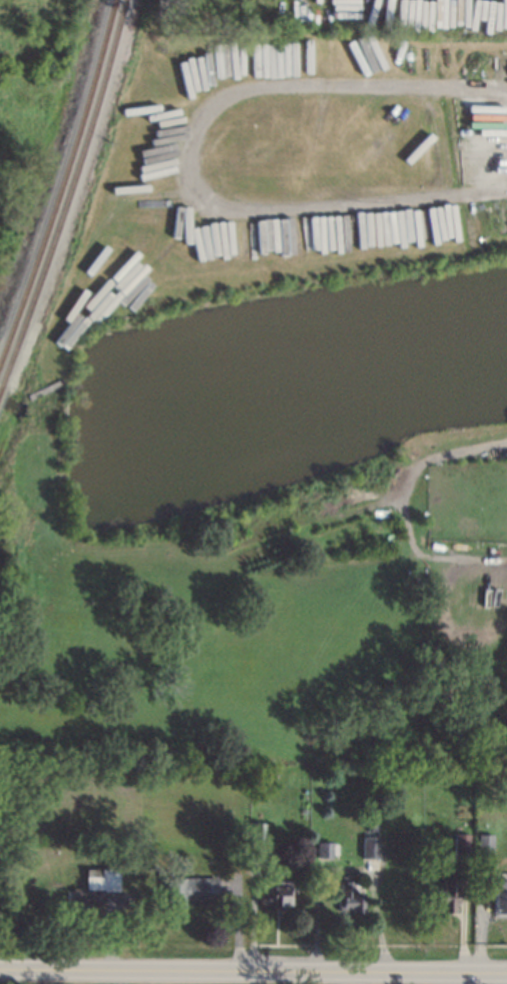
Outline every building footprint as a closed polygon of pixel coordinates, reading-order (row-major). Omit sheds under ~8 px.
[(374,829),(366,829),(366,815),(374,815),(374,829)] [(266,823),(256,823),(255,851),(266,851),(266,823)] [(469,832),(453,832),(453,864),(463,864),(469,864),(469,832)] [(491,852),(481,852),(477,852),(477,833),(491,833),(491,852)] [(361,835),(379,835),(379,858),(361,858),(361,835)] [(330,841),(315,841),(315,857),(321,857),(330,857),(330,853),(336,853),(336,843),(330,843),(330,841)] [(116,890),(109,890),(100,890),(84,889),(84,887),(84,868),(117,869),(116,890)] [(348,912),(348,907),(347,907),(339,907),(339,875),(350,875),(349,892),(360,893),(360,912),(348,912)] [(182,908),(182,900),(215,900),(215,889),(215,876),(163,877),(163,908),(182,908)] [(506,914),(506,880),(485,880),(485,888),(489,888),(489,892),(492,892),(492,913),(506,914)] [(271,881),(271,887),(265,887),(265,893),(257,893),(257,905),(276,905),(287,905),(287,881),(271,881)] [(452,883),(440,883),(440,891),(436,891),(436,903),(439,903),(439,913),(451,913),(451,909),(454,909),(456,909),(456,890),(452,890),(452,883)] [(84,887),(70,887),(70,889),(64,889),(64,903),(70,903),(70,908),(101,907),(100,890),(84,889),(84,887)]
